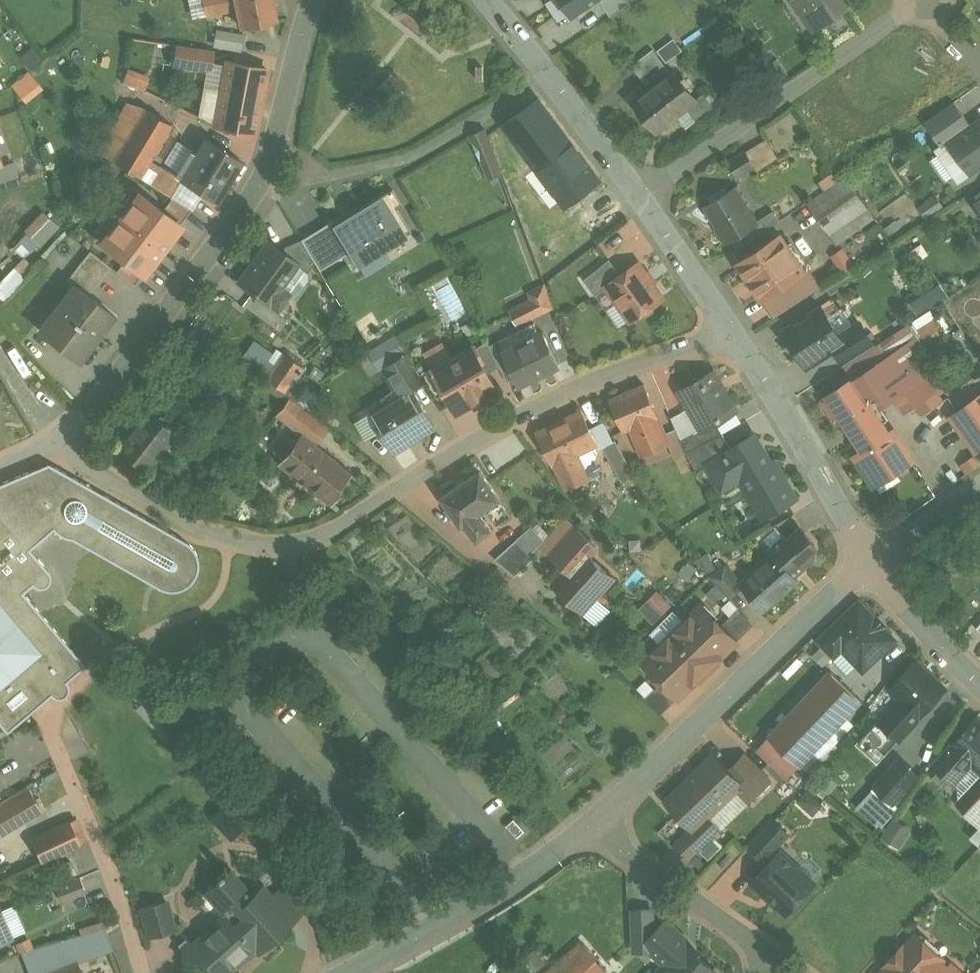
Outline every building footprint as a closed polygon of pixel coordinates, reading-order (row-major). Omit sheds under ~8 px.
[(209,13),(238,7),(236,0),(206,0),(209,13)] [(238,7),(242,26),(277,19),(273,0),(236,0),(238,7)] [(567,23),(587,9),(580,0),(550,0),(567,23)] [(587,9),(600,0),(580,0),(587,9)] [(614,14),(636,0),(605,0),(614,14)] [(815,29),(848,6),(844,0),(796,0),(815,29)] [(250,35),(222,30),(219,46),(247,51),(250,35)] [(675,40),(661,51),(668,59),(682,48),(675,40)] [(214,49),(179,44),(176,65),(211,70),(214,49)] [(654,48),(633,65),(648,83),(649,82),(654,88),(673,73),(654,48)] [(269,69),(229,61),(223,92),(217,123),(217,124),(257,132),(269,69)] [(130,68),(126,83),(148,89),(152,75),(130,68)] [(29,102),(46,88),(31,70),(14,84),(29,102)] [(648,92),(637,101),(638,102),(659,129),(666,123),(668,125),(681,114),(680,112),(698,98),(697,97),(676,70),(673,73),(654,88),(648,92)] [(642,85),(626,98),(633,107),(638,102),(637,101),(648,92),(642,85)] [(223,92),(208,89),(203,116),(217,123),(223,92)] [(698,98),(680,112),(681,114),(689,124),(715,104),(704,91),(697,97),(698,98)] [(539,100),(508,124),(540,166),(572,142),(539,100)] [(131,104),(113,134),(125,141),(145,109),(145,108),(131,104)] [(125,141),(113,160),(141,177),(150,163),(174,125),(148,109),(145,108),(145,109),(125,141)] [(947,140),(970,174),(979,167),(979,117),(947,140)] [(492,146),(486,129),(472,135),(485,164),(492,178),(503,173),(493,146),(492,146)] [(0,137),(0,168),(15,162),(3,136),(0,137)] [(242,160),(208,139),(183,179),(217,201),(242,160)] [(600,179),(572,142),(540,166),(568,204),(600,179)] [(749,151),(731,162),(739,175),(757,164),(749,151)] [(933,162),(942,174),(952,167),(944,155),(933,162)] [(0,168),(0,187),(21,178),(15,162),(0,168)] [(181,183),(150,163),(141,177),(172,196),(181,183)] [(839,182),(809,203),(832,235),(870,208),(848,177),(839,183),(839,182)] [(329,214),(356,257),(407,226),(380,183),(329,214)] [(759,222),(737,186),(707,205),(720,226),(719,227),(728,243),(738,237),(759,224),(759,222)] [(149,196),(133,216),(110,246),(107,248),(139,273),(141,270),(180,220),(149,196)] [(172,200),(165,209),(180,220),(187,212),(172,200)] [(776,211),(759,222),(759,224),(738,237),(744,246),(782,221),(776,211)] [(779,236),(740,261),(764,297),(806,270),(806,269),(785,237),(779,236)] [(316,262),(302,239),(287,246),(283,252),(300,265),(300,266),(308,272),(316,262)] [(269,242),(240,281),(279,310),(291,294),(283,288),(300,266),(300,265),(283,252),(269,242)] [(92,250),(69,280),(76,286),(77,284),(90,295),(112,266),(92,250)] [(844,250),(834,257),(846,273),(855,266),(844,250)] [(0,281),(0,298),(32,265),(24,257),(0,281)] [(611,258),(586,278),(597,294),(610,286),(608,284),(622,274),(611,258)] [(622,274),(608,284),(610,286),(633,320),(642,313),(648,314),(654,310),(655,304),(664,298),(639,262),(622,274)] [(118,272),(132,283),(139,273),(125,263),(118,272)] [(806,270),(764,297),(776,316),(803,298),(799,291),(817,279),(809,266),(806,269),(806,270)] [(445,271),(418,281),(432,320),(448,315),(438,287),(449,282),(445,271)] [(90,295),(77,284),(76,286),(41,330),(75,357),(85,344),(89,347),(114,315),(117,318),(117,317),(90,295)] [(534,299),(513,310),(520,324),(555,307),(546,284),(531,292),(534,299)] [(913,298),(918,312),(952,299),(946,284),(913,298)] [(823,307),(786,330),(809,366),(836,348),(846,342),(841,335),(823,307)] [(846,342),(836,348),(846,365),(854,360),(876,345),(862,322),(841,335),(846,342)] [(536,323),(502,340),(507,350),(505,351),(518,377),(521,384),(536,376),(537,378),(546,374),(545,372),(561,364),(545,332),(541,334),(536,323)] [(214,342),(195,329),(182,346),(202,359),(214,342)] [(276,346),(255,331),(242,349),(263,364),(276,346)] [(502,340),(492,345),(502,366),(509,382),(518,377),(505,351),(507,350),(502,340)] [(492,345),(489,341),(478,347),(486,360),(483,362),(490,373),(502,366),(492,345)] [(876,345),(854,360),(862,373),(875,364),(888,356),(880,343),(876,345)] [(476,344),(435,368),(438,373),(453,401),(460,411),(478,401),(479,403),(490,397),(488,394),(499,388),(490,373),(483,362),(486,360),(478,347),(476,344)] [(906,365),(897,350),(888,356),(875,364),(893,392),(907,412),(919,405),(925,414),(945,401),(928,376),(918,383),(906,365)] [(287,354),(274,372),(290,384),(303,366),(287,354)] [(410,354),(389,367),(396,379),(405,374),(411,385),(412,384),(412,383),(416,381),(424,376),(410,354)] [(928,376),(916,358),(906,365),(918,383),(928,376)] [(862,373),(829,395),(829,396),(827,398),(826,401),(837,417),(840,418),(843,416),(865,451),(892,433),(885,422),(890,418),(879,401),(893,392),(875,364),(862,373)] [(715,372),(682,391),(703,428),(704,429),(718,421),(737,410),(715,372)] [(453,401),(438,373),(426,380),(443,407),(453,401)] [(646,384),(612,399),(625,430),(632,427),(644,456),(670,445),(671,444),(666,433),(659,416),(660,415),(646,384)] [(415,388),(372,414),(394,451),(411,441),(411,440),(435,424),(436,426),(437,425),(415,388)] [(954,416),(979,450),(979,449),(979,397),(954,416)] [(172,416),(155,402),(148,410),(165,424),(172,416)] [(299,422),(280,407),(258,435),(277,450),(299,422)] [(148,410),(118,448),(146,470),(163,449),(173,456),(185,441),(175,434),(176,433),(165,424),(148,410)] [(583,411),(540,432),(555,464),(556,464),(568,487),(589,477),(589,476),(582,464),(577,453),(596,444),(597,444),(598,444),(598,443),(583,411)] [(703,428),(683,439),(689,452),(724,433),(718,421),(704,429),(703,428)] [(678,428),(666,433),(671,444),(670,445),(676,458),(689,452),(683,439),(678,428)] [(632,430),(621,435),(632,461),(643,456),(632,430)] [(892,433),(865,451),(861,453),(860,460),(870,476),(877,477),(894,466),(898,472),(915,461),(895,431),(892,433)] [(355,474),(302,433),(279,463),(331,504),(355,474)] [(724,433),(689,452),(699,470),(710,464),(708,462),(732,448),(724,433)] [(732,448),(708,462),(710,464),(724,488),(754,470),(764,487),(752,494),(765,517),(797,498),(776,461),(772,464),(755,434),(732,448)] [(617,440),(604,447),(624,482),(636,474),(617,440)] [(597,444),(596,444),(577,453),(582,464),(598,456),(599,452),(598,451),(600,450),(598,444),(597,444)] [(965,465),(969,471),(979,464),(979,455),(979,454),(965,465)] [(7,731),(50,694),(53,697),(57,698),(62,697),(65,695),(68,692),(69,688),(68,684),(66,680),(85,665),(23,591),(28,587),(32,584),(35,586),(39,587),(43,587),(46,585),(49,582),(50,579),(50,575),(49,571),(30,548),(35,544),(53,529),(57,532),(61,535),(63,536),(67,537),(71,538),(159,588),(169,590),(180,589),(189,584),(195,576),(198,566),(197,555),(192,546),(184,539),(48,463),(0,483),(0,723),(7,731)] [(482,471),(444,496),(463,525),(466,523),(479,539),(492,528),(479,513),(488,508),(498,524),(511,515),(500,499),(501,499),(482,471)] [(598,546),(575,526),(551,553),(569,569),(556,584),(576,601),(602,600),(602,593),(615,578),(590,555),(598,546)] [(802,528),(789,540),(786,536),(772,549),(776,553),(777,553),(796,575),(814,558),(817,545),(802,528)] [(517,541),(498,559),(516,574),(534,558),(517,541)] [(776,553),(742,583),(766,610),(800,580),(796,575),(777,553),(776,553)] [(741,588),(723,567),(709,575),(731,597),(741,588)] [(641,568),(622,583),(631,594),(650,580),(641,568)] [(660,594),(645,608),(657,621),(672,606),(660,594)] [(732,599),(723,607),(732,616),(740,608),(732,599)] [(858,600),(830,626),(846,643),(862,660),(863,661),(891,634),(858,600)] [(704,605),(674,634),(710,671),(719,662),(719,659),(738,641),(723,625),(704,605)] [(740,608),(723,625),(738,641),(755,624),(740,608)] [(830,626),(830,627),(819,637),(835,653),(846,643),(830,626)] [(710,671),(674,634),(645,662),(664,682),(679,697),(679,698),(698,679),(701,679),(710,671)] [(835,653),(803,683),(813,693),(771,737),(800,765),(862,699),(842,680),(862,660),(846,643),(835,653)] [(948,689),(917,661),(891,688),(908,703),(922,716),(923,717),(948,689)] [(648,679),(639,688),(647,696),(656,688),(648,679)] [(664,682),(647,698),(662,714),(679,697),(664,682)] [(897,706),(883,722),(901,739),(922,716),(908,703),(902,710),(897,706)] [(979,718),(954,745),(957,747),(973,762),(979,769),(979,720),(979,718)] [(891,750),(870,731),(858,744),(879,763),(891,750)] [(957,747),(954,750),(953,749),(937,765),(954,781),(973,762),(957,747)] [(715,755),(668,800),(694,828),(695,829),(710,816),(738,789),(743,784),(730,770),(715,755)] [(746,755),(730,770),(743,784),(738,789),(749,801),(771,781),(746,755)] [(901,759),(877,786),(895,802),(919,776),(901,759)] [(959,802),(975,818),(979,813),(979,780),(959,802)] [(0,804),(0,833),(1,835),(43,811),(29,787),(0,804)] [(893,808),(876,792),(862,807),(880,823),(893,808)] [(230,803),(213,817),(233,841),(250,827),(230,803)] [(710,816),(695,829),(694,828),(678,844),(690,856),(720,827),(710,816)] [(899,818),(886,837),(902,847),(914,829),(899,818)] [(775,820),(751,846),(770,865),(781,853),(776,848),(789,834),(775,820)] [(69,822),(33,839),(43,862),(80,844),(69,822)] [(770,865),(753,883),(765,894),(768,894),(788,912),(815,883),(782,852),(781,853),(770,865)] [(730,855),(720,864),(724,868),(733,858),(730,855)] [(230,870),(224,876),(222,874),(218,877),(221,880),(213,887),(229,904),(228,905),(245,923),(232,934),(225,925),(198,949),(182,932),(181,933),(189,941),(182,947),(183,949),(183,958),(202,959),(205,956),(220,972),(226,972),(280,924),(283,928),(305,909),(285,887),(263,906),(230,870)] [(79,879),(59,887),(64,900),(84,892),(79,879)] [(0,911),(0,918),(2,921),(7,934),(47,918),(38,895),(0,911)] [(168,901),(142,909),(150,936),(176,928),(168,901)] [(653,908),(635,909),(636,951),(645,950),(649,946),(646,943),(658,930),(654,926),(653,908)] [(667,921),(658,930),(646,943),(649,946),(668,963),(658,972),(719,972),(696,952),(698,950),(667,921)] [(22,952),(28,972),(46,972),(78,960),(79,963),(114,949),(106,927),(22,952)] [(917,938),(919,935),(918,934),(906,947),(905,946),(886,965),(888,967),(882,972),(945,972),(949,969),(942,962),(945,959),(943,958),(941,961),(917,938)] [(551,972),(602,972),(607,969),(599,959),(599,958),(585,943),(551,972)] [(543,964),(534,952),(527,958),(537,969),(543,964)] [(46,972),(83,972),(79,963),(78,960),(46,972)] [(953,964),(949,969),(945,972),(963,972),(953,964)]
